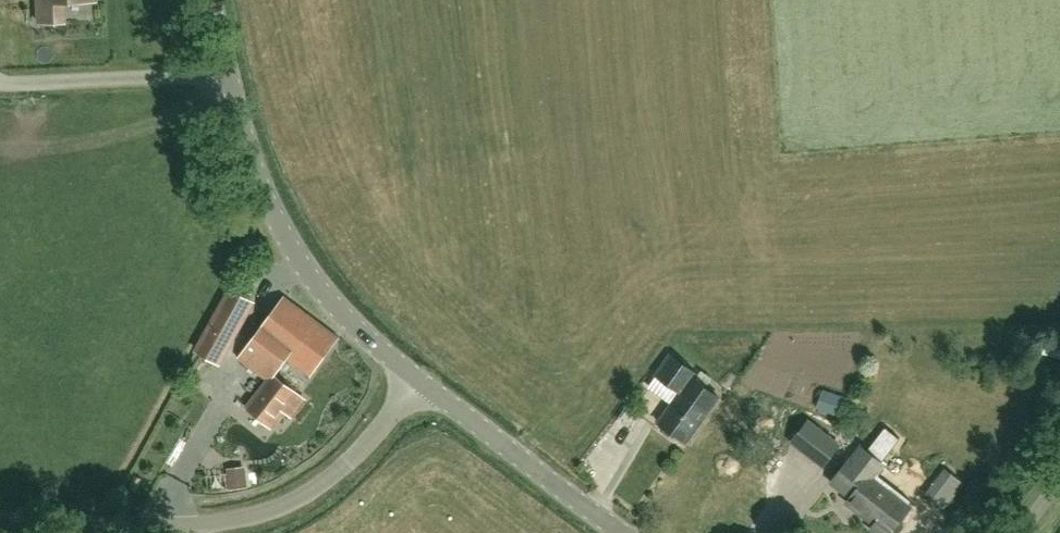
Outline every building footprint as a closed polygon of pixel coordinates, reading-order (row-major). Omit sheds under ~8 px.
[(38,22),(62,21),(61,2),(94,0),(37,0),(38,22)] [(252,302),(231,290),(196,352),(217,364),(252,302)] [(292,418),(305,399),(274,375),(286,359),(308,376),(337,337),(284,297),(238,358),(266,380),(246,408),(271,428),(283,412),(292,418)] [(679,392),(657,423),(661,426),(659,428),(660,432),(667,437),(670,436),(672,434),(684,443),(718,396),(691,377),(694,373),(671,356),(657,377),(679,392)] [(819,386),(811,406),(838,416),(845,397),(819,386)] [(823,466),(839,446),(808,421),(792,442),(823,466)] [(896,523),(909,506),(849,459),(831,482),(851,497),(847,502),(874,523),(870,528),(876,532),(896,532),(901,527),(896,523)] [(223,487),(245,486),(244,465),(222,466),(223,487)] [(922,490),(937,502),(956,478),(940,466),(922,490)]
